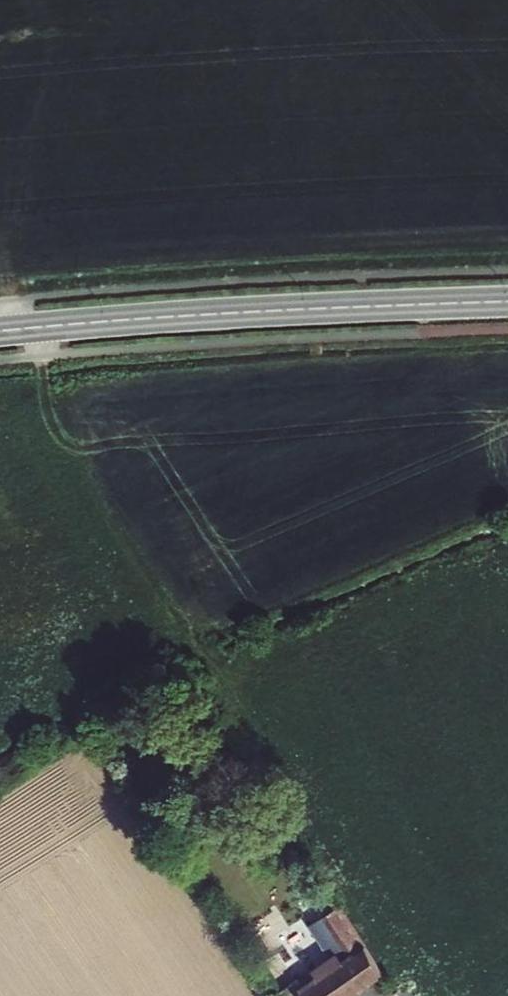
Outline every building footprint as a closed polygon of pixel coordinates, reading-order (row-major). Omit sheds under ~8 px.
[(311,924),(331,956),(312,969),(314,972),(319,978),(301,990),(299,992),(301,995),(350,995),(383,973),(340,905),(311,924)] [(297,983),(301,990),(319,978),(314,972),(297,983)]
